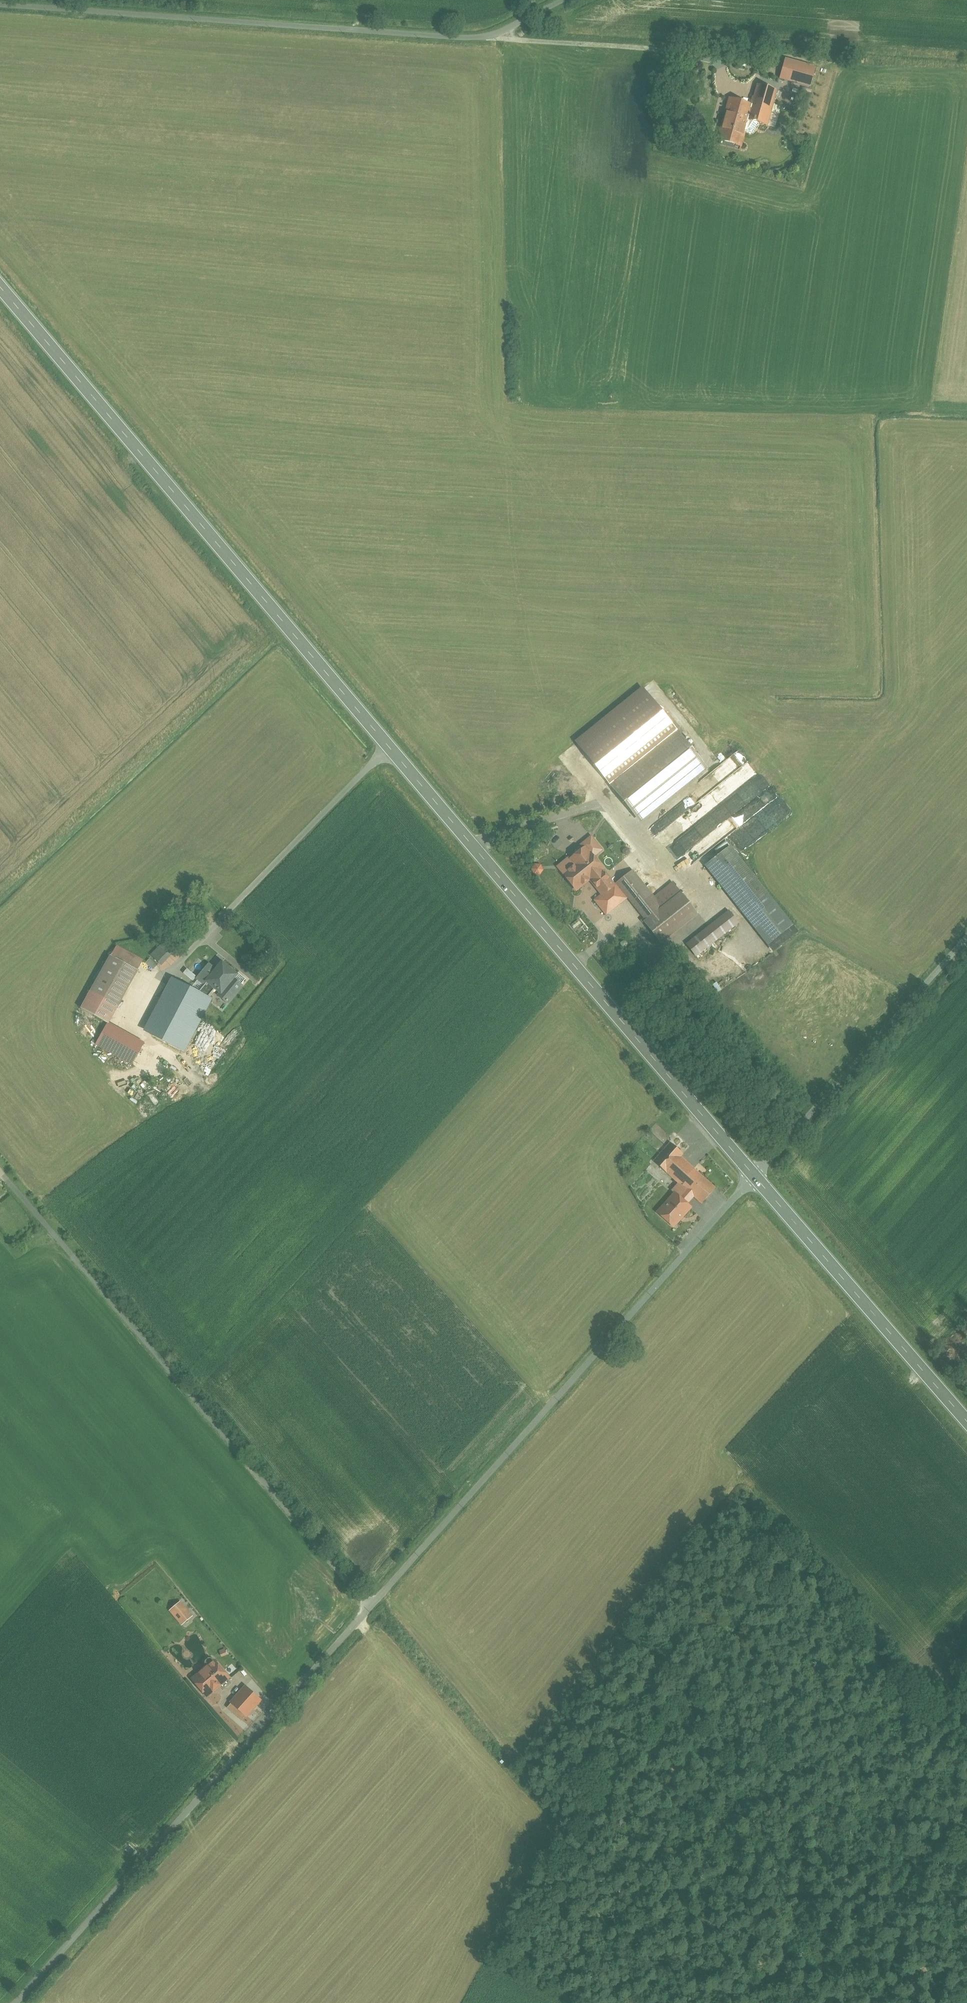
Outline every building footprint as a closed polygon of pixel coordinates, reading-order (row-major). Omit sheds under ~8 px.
[(785,59),(780,78),(810,87),(815,68),(785,59)] [(725,116),(747,122),(748,120),(766,126),(777,91),(759,85),(753,105),(730,99),(725,116)] [(740,146),(747,122),(725,116),(718,139),(740,146)] [(647,689),(580,743),(643,826),(713,771),(647,689)] [(603,895),(614,886),(601,870),(602,869),(585,848),(576,856),(580,861),(564,874),(576,889),(590,879),(603,895)] [(734,848),(707,868),(772,948),(798,926),(734,848)] [(647,920),(644,922),(661,942),(697,913),(681,893),(663,908),(633,871),(617,884),(647,920)] [(615,885),(614,886),(603,895),(595,900),(606,914),(626,898),(615,885)] [(741,924),(732,913),(689,945),(698,958),(741,924)] [(151,955),(148,965),(156,971),(158,968),(164,969),(179,954),(166,943),(151,955)] [(119,946),(84,1012),(113,1026),(147,962),(119,946)] [(222,994),(229,986),(237,976),(224,964),(209,982),(217,989),(222,994)] [(199,1018),(209,998),(217,989),(209,982),(199,993),(170,978),(159,998),(165,1001),(148,1034),(174,1048),(192,1014),(199,1018)] [(238,993),(229,986),(222,994),(219,996),(228,1004),(238,993)] [(149,1046),(113,1026),(99,1047),(136,1069),(149,1046)] [(680,1185),(694,1169),(681,1157),(690,1146),(677,1135),(654,1161),(680,1185)] [(716,1188),(694,1169),(680,1185),(686,1190),(679,1198),(675,1194),(658,1213),(673,1226),(690,1208),(686,1204),(693,1196),(702,1204),(716,1188)] [(170,1610),(182,1624),(191,1616),(180,1602),(170,1610)] [(214,1661),(193,1679),(207,1696),(228,1677),(214,1661)] [(245,1687),(232,1702),(246,1715),(260,1700),(245,1687)]
